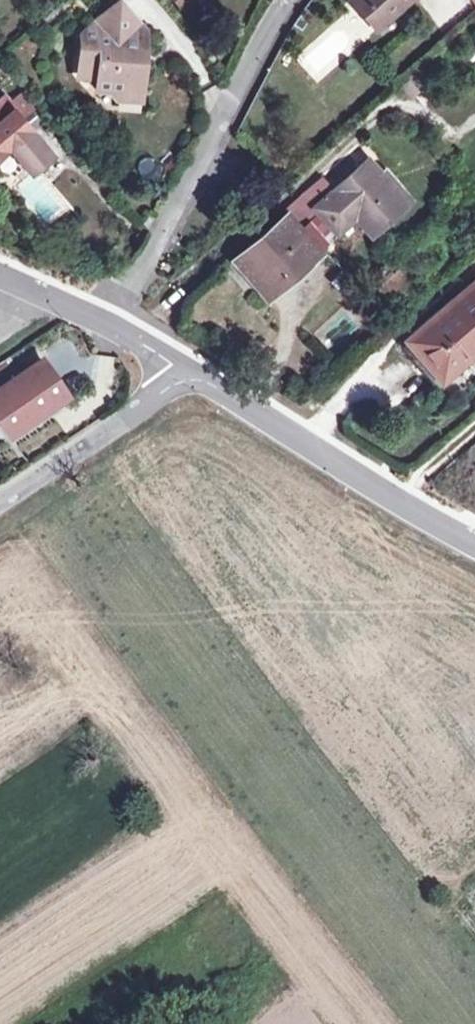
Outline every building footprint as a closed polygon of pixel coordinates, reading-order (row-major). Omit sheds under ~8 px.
[(139,92),(141,64),(137,64),(136,58),(142,53),(145,30),(143,29),(118,0),(117,0),(78,33),(77,72),(81,79),(95,79),(94,91),(107,91),(116,100),(127,90),(139,92)] [(384,21),(408,0),(349,0),(362,15),(372,7),(384,21)] [(372,7),(362,15),(374,30),(384,21),(372,7)] [(127,90),(116,100),(138,102),(139,92),(127,90)] [(0,117),(0,120),(16,139),(7,146),(26,167),(45,149),(9,109),(0,117)] [(7,146),(16,139),(0,120),(0,152),(7,146)] [(362,163),(332,190),(321,200),(312,207),(309,210),(294,192),(275,208),(283,217),(271,228),(232,259),(260,292),(284,271),(288,275),(335,235),(356,217),(370,233),(400,207),(362,163)] [(321,200),(332,190),(316,172),(305,181),(321,200)] [(283,217),(275,208),(263,218),(271,228),(283,217)] [(392,310),(414,290),(396,270),(372,289),(392,310)] [(284,271),(260,292),(264,296),(266,294),(288,275),(284,271)] [(474,351),(474,277),(403,339),(439,382),(474,351)] [(39,360),(0,386),(0,422),(8,434),(62,396),(39,360)]
